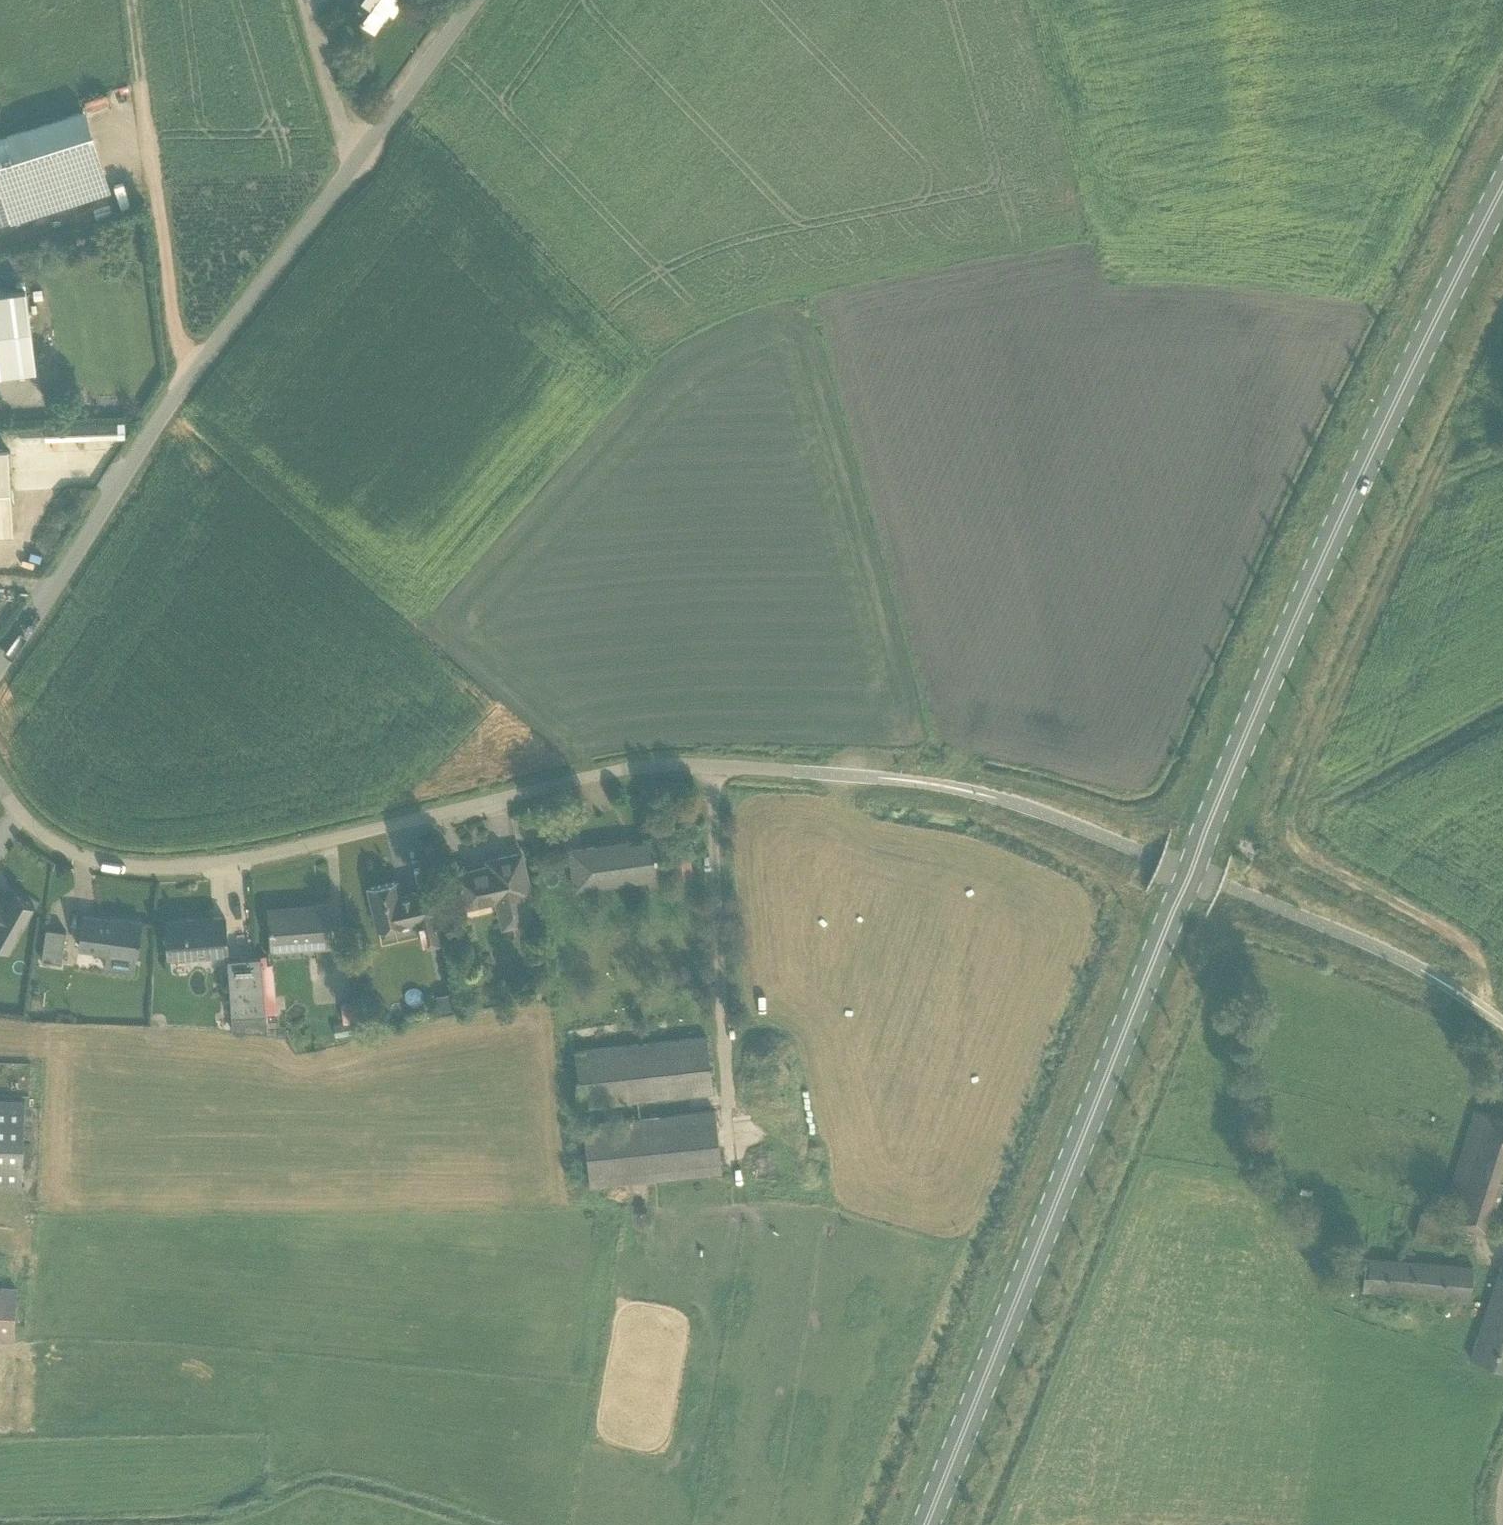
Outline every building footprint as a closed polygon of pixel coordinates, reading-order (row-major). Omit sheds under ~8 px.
[(348,11),(359,19),(358,20),(362,22),(362,21),(373,30),(387,10),(392,13),(401,0),(356,0),(348,11)] [(0,138),(0,223),(110,189),(82,112),(0,138)] [(36,370),(25,290),(0,293),(0,375),(36,370)] [(12,533),(7,451),(0,451),(0,534),(12,533)] [(659,880),(654,842),(627,846),(627,843),(570,850),(576,892),(659,880)] [(488,867),(455,875),(464,911),(495,904),(501,930),(533,923),(527,896),(530,895),(521,854),(487,861),(488,867)] [(689,856),(671,859),(674,881),(693,878),(689,856)] [(397,882),(368,888),(378,932),(416,923),(422,948),(442,943),(430,890),(400,897),(397,882)] [(7,951),(33,906),(13,894),(8,903),(0,898),(0,947),(7,951)] [(328,905),(268,909),(272,952),(332,947),(328,905)] [(122,922),(83,917),(78,951),(106,955),(104,969),(134,972),(141,922),(123,920),(122,922)] [(224,918),(165,922),(168,961),(227,956),(224,918)] [(46,926),(38,974),(46,975),(50,951),(59,952),(62,928),(46,926)] [(260,957),(265,1008),(275,1007),(272,964),(266,965),(266,956),(260,957)] [(227,959),(232,1031),(267,1032),(267,1027),(266,1016),(265,1008),(260,957),(227,959)] [(439,1013),(455,1008),(451,992),(435,996),(439,1013)] [(266,1016),(267,1027),(276,1026),(275,1015),(266,1016)] [(335,1038),(358,1035),(356,1022),(333,1025),(335,1038)] [(706,1037),(574,1050),(580,1109),(635,1103),(635,1101),(712,1093),(706,1037)] [(21,1190),(25,1100),(0,1099),(0,1189),(21,1190)] [(636,1116),(582,1122),(590,1189),(721,1174),(714,1109),(636,1118),(636,1116)] [(1364,1257),(1361,1292),(1469,1301),(1472,1266),(1364,1257)] [(1499,1368),(1502,1370),(1502,1264),(1471,1359),(1499,1368)] [(0,1287),(0,1341),(13,1342),(16,1288),(0,1287)]
